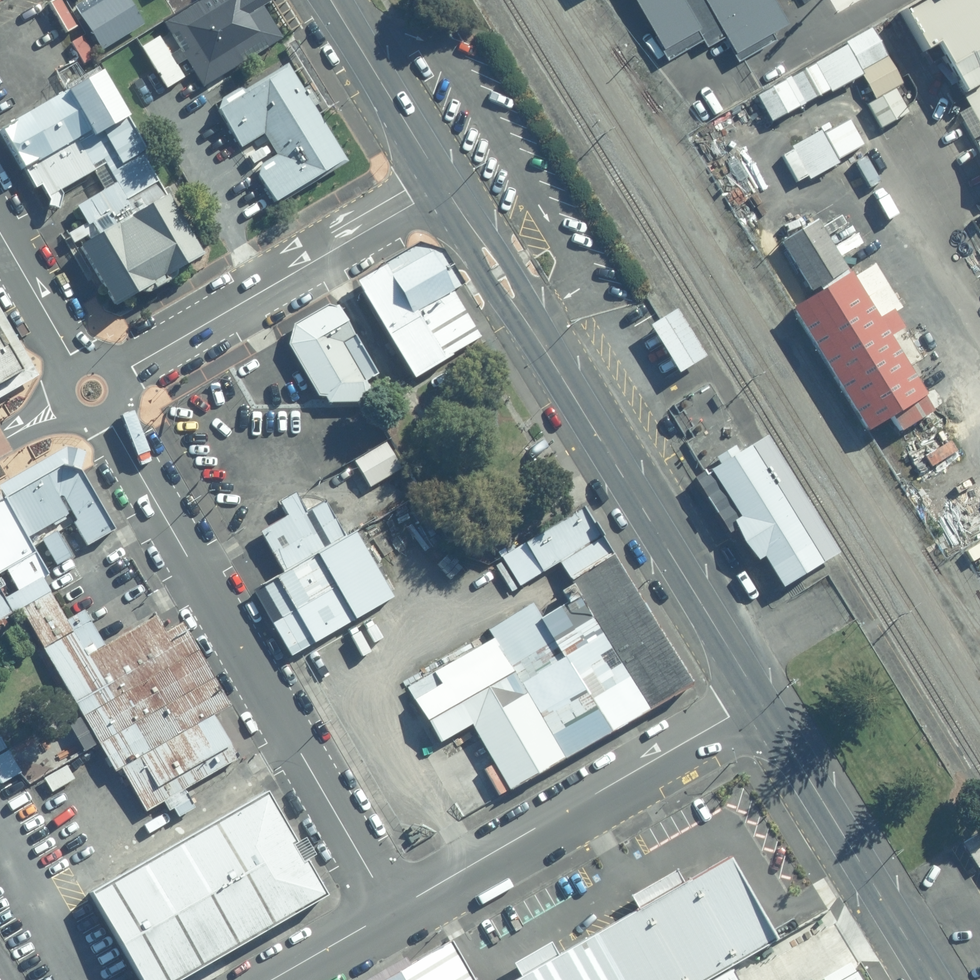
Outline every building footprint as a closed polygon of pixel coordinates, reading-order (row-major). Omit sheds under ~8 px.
[(64,0),(55,0),(48,4),(64,34),(78,26),(64,0)] [(77,6),(103,50),(146,23),(131,0),(89,0),(77,6)] [(263,0),(226,0),(227,1),(207,13),(200,2),(166,23),(182,49),(174,55),(161,35),(143,46),(168,88),(188,76),(180,65),(189,59),(206,86),(286,37),(263,0)] [(693,0),(639,0),(668,49),(708,26),(693,0)] [(937,35),(979,109),(979,10),(937,35)] [(845,45),(754,95),(770,122),(827,91),(828,93),(859,76),(873,100),(865,105),(878,128),(910,110),(896,85),(906,80),(875,24),(843,42),(845,45)] [(96,57),(83,36),(71,43),(83,65),(96,57)] [(293,68),(218,111),(240,147),(266,132),(279,153),(281,156),(255,172),(274,203),(349,157),(293,68)] [(173,97),(156,70),(130,87),(147,113),(173,97)] [(167,176),(133,116),(130,117),(104,72),(0,129),(0,130),(23,170),(28,166),(42,188),(46,186),(54,197),(52,207),(62,210),(66,193),(64,190),(110,163),(120,181),(130,199),(162,179),(167,176)] [(790,150),(781,156),(796,182),(804,177),(807,182),(836,165),(835,163),(865,146),(849,119),(821,136),(818,131),(789,148),(790,150)] [(94,242),(81,249),(115,307),(213,252),(175,193),(172,194),(162,179),(130,199),(120,181),(79,206),(88,222),(71,232),(77,242),(90,234),(94,242)] [(814,295),(852,272),(821,222),(784,244),(814,295)] [(415,241),(379,263),(408,312),(411,310),(439,357),(478,335),(447,288),(459,281),(438,248),(415,241)] [(379,263),(351,279),(408,376),(415,387),(440,372),(433,361),(439,357),(411,310),(408,312),(379,263)] [(936,410),(852,272),(814,295),(796,306),(871,430),(895,416),(904,430),(936,410)] [(342,308),(332,304),(297,324),(291,344),(322,395),(329,395),(332,401),(372,401),(379,397),(369,378),(381,372),(360,332),(357,334),(342,308)] [(709,354),(682,307),(655,322),(683,370),(709,354)] [(0,336),(0,383),(20,372),(0,336)] [(770,435),(756,444),(744,451),(740,444),(720,454),(724,462),(700,477),(732,532),(743,527),(763,560),(769,556),(788,587),(842,553),(770,435)] [(386,442),(355,462),(371,488),(403,469),(386,442)] [(71,446),(3,484),(8,496),(35,543),(45,539),(58,565),(75,555),(62,531),(76,522),(87,546),(120,528),(85,468),(89,452),(81,447),(71,446)] [(308,510),(299,493),(282,502),(289,514),(261,530),(285,572),(350,536),(329,499),(308,510)] [(0,502),(0,570),(4,578),(10,573),(14,582),(23,581),(26,586),(9,596),(15,609),(53,588),(47,577),(51,574),(8,496),(0,502)] [(544,618),(536,602),(489,630),(494,639),(467,652),(464,644),(435,660),(440,668),(406,685),(440,745),(475,724),(497,763),(474,774),(488,801),(699,681),(621,553),(618,555),(588,505),(505,556),(521,586),(562,561),(576,583),(567,589),(574,604),(544,618)] [(398,558),(383,531),(371,536),(387,564),(398,558)] [(398,596),(360,532),(257,590),(293,656),(398,596)] [(12,611),(0,591),(0,619),(12,611)] [(54,592),(25,609),(85,716),(72,723),(87,750),(102,742),(118,773),(126,768),(150,811),(167,802),(171,810),(175,809),(179,816),(197,807),(188,788),(242,757),(234,745),(236,745),(218,715),(161,614),(108,644),(87,609),(69,618),(54,592)] [(0,757),(0,781),(1,784),(18,775),(7,753),(0,757)] [(77,778),(70,765),(47,777),(54,790),(77,778)] [(263,795),(91,894),(141,979),(175,979),(323,895),(302,859),(311,854),(301,836),(290,842),(263,795)] [(770,939),(723,853),(677,880),(671,869),(626,893),(632,906),(590,930),(618,979),(700,979),(770,939)] [(590,930),(551,952),(545,941),(508,962),(515,974),(504,979),(618,979),(590,930)] [(382,979),(474,979),(451,941),(382,979)] [(846,979),(876,979),(868,967),(846,979)]
